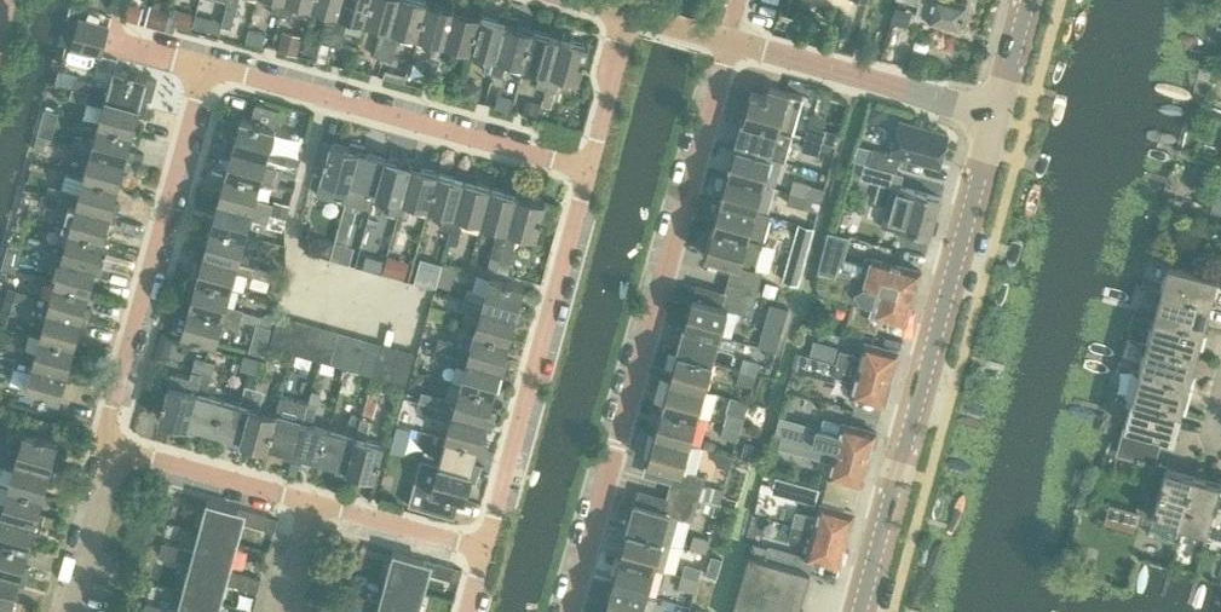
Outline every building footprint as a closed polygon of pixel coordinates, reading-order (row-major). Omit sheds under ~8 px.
[(222,25),(231,27),(238,2),(238,0),(228,0),(223,20),(222,25)] [(272,11),(282,14),(285,0),(275,0),(272,11)] [(282,14),(291,17),(295,0),(285,0),(282,14)] [(313,4),(330,8),(325,26),(321,41),(329,43),(330,43),(343,0),(314,0),(313,4)] [(330,43),(340,46),(344,32),(349,14),(366,18),(371,0),(343,0),(330,43)] [(366,18),(382,23),(377,41),(374,54),(384,57),(399,0),(371,0),(366,18)] [(384,57),(393,60),(397,46),(402,28),(418,33),(427,0),(426,0),(399,0),(384,57)] [(418,33),(436,38),(431,56),(441,58),(456,1),(453,0),(446,0),(445,5),(427,0),(418,33)] [(964,2),(957,0),(909,0),(918,3),(914,16),(938,22),(939,20),(958,25),(964,2)] [(456,1),(441,58),(450,61),(455,43),(472,47),(481,15),(464,10),(466,4),(456,1)] [(150,5),(145,24),(164,29),(169,10),(150,5)] [(895,5),(890,21),(907,26),(912,10),(895,5)] [(174,7),(170,20),(192,27),(196,14),(174,7)] [(481,15),(472,47),(488,52),(483,70),(493,73),(509,15),(499,12),(498,20),(481,15)] [(509,15),(493,73),(502,75),(507,57),(524,62),(533,30),(516,25),(518,18),(509,15)] [(210,16),(207,29),(220,32),(222,25),(223,20),(210,16)] [(106,40),(110,26),(81,18),(77,32),(106,40)] [(533,30),(524,62),(541,67),(536,84),(547,87),(563,30),(552,27),(550,35),(533,30)] [(249,28),(246,40),(263,44),(266,32),(249,28)] [(282,29),(277,48),(280,49),(298,53),(303,35),(282,29)] [(563,30),(547,87),(555,90),(560,72),(579,77),(588,45),(569,40),(571,32),(563,30)] [(101,55),(102,53),(106,40),(77,32),(72,47),(101,55)] [(305,40),(302,51),(312,54),(316,44),(305,40)] [(427,56),(423,72),(436,75),(440,60),(427,56)] [(76,76),(73,85),(89,90),(147,106),(149,96),(153,97),(158,79),(147,76),(114,67),(109,85),(91,80),(76,76)] [(385,67),(383,75),(405,81),(407,73),(385,67)] [(466,79),(461,96),(477,100),(478,101),(483,84),(466,79)] [(749,91),(742,117),(791,131),(801,95),(768,86),(766,93),(763,92),(762,94),(749,91)] [(70,97),(85,100),(87,90),(73,87),(70,97)] [(89,90),(86,99),(104,104),(99,121),(132,130),(137,113),(144,115),(147,106),(89,90)] [(499,93),(495,105),(508,109),(512,97),(499,93)] [(526,98),(522,111),(538,115),(541,102),(526,98)] [(871,102),(866,120),(875,122),(886,116),(889,108),(871,102)] [(229,133),(227,142),(300,162),(303,148),(289,144),(287,149),(269,144),(274,126),(279,108),(258,103),(254,120),(242,117),(237,135),(229,133)] [(742,117),(734,145),(770,155),(770,156),(783,160),(791,131),(742,117)] [(938,164),(948,131),(900,118),(891,151),(872,146),(868,161),(896,169),(900,154),(938,164)] [(76,133),(74,142),(132,158),(142,161),(144,152),(135,149),(128,147),(132,130),(99,121),(95,138),(76,133)] [(823,129),(808,125),(805,135),(821,139),(835,144),(838,132),(824,128),(823,129)] [(817,153),(821,139),(805,135),(802,148),(817,153)] [(322,174),(317,193),(335,198),(344,200),(361,141),(352,139),(349,147),(330,142),(322,174)] [(361,141),(344,200),(354,203),(371,207),(376,189),(385,157),(368,152),(370,144),(361,141)] [(74,142),(71,153),(89,157),(85,173),(118,183),(122,166),(129,168),(132,158),(74,142)] [(227,142),(224,152),(231,154),(227,170),(259,180),(278,185),(281,173),(296,177),(300,162),(227,142)] [(734,145),(727,172),(762,182),(770,156),(770,155),(734,145)] [(385,157),(376,189),(393,194),(388,212),(397,215),(413,156),(404,154),(402,161),(385,157)] [(413,156),(397,215),(406,217),(408,218),(413,199),(429,203),(438,171),(421,167),(423,159),(413,156)] [(914,190),(899,186),(903,173),(864,162),(860,176),(894,186),(891,196),(884,222),(904,228),(929,234),(940,195),(915,188),(914,190)] [(438,171),(429,203),(446,208),(441,227),(450,229),(467,171),(457,169),(455,176),(438,171)] [(214,186),(212,195),(270,211),(273,202),(255,197),(259,180),(227,170),(222,188),(214,186)] [(450,229),(447,241),(457,244),(460,232),(466,213),(483,218),(491,186),(474,181),(476,174),(467,171),(450,229)] [(727,172),(719,198),(755,209),(762,182),(727,172)] [(49,183),(46,192),(59,196),(59,195),(118,211),(120,203),(113,201),(118,183),(85,173),(80,192),(49,183)] [(821,198),(824,186),(809,182),(793,178),(790,189),(821,198)] [(491,186),(483,218),(499,222),(494,241),(488,266),(496,268),(520,185),(510,182),(508,191),(491,186)] [(520,185),(496,268),(508,271),(514,247),(519,228),(537,233),(546,201),(528,196),(530,188),(520,185)] [(786,202),(817,210),(821,198),(790,189),(786,202)] [(43,192),(40,202),(75,211),(70,227),(103,236),(107,220),(114,222),(118,211),(59,195),(59,196),(43,192)] [(1210,208),(1220,211),(1220,194),(1215,192),(1210,208)] [(212,195),(209,205),(217,207),(212,224),(245,233),(249,216),(268,221),(270,211),(212,195)] [(719,198),(711,226),(747,236),(762,241),(770,213),(755,209),(719,198)] [(273,202),(270,211),(285,215),(286,215),(289,204),(288,204),(273,200),(273,202)] [(268,221),(267,225),(283,229),(286,218),(286,215),(285,215),(270,211),(268,221)] [(200,239),(198,249),(256,265),(258,255),(240,250),(245,233),(212,224),(208,241),(200,239)] [(711,226),(703,254),(731,262),(728,275),(758,284),(762,270),(755,268),(762,241),(747,236),(711,226)] [(29,235),(27,244),(44,249),(103,265),(105,256),(98,254),(103,236),(70,227),(65,245),(29,235)] [(822,253),(818,269),(819,269),(821,270),(835,274),(859,280),(912,295),(913,291),(914,290),(919,270),(919,269),(920,268),(910,266),(871,256),(864,255),(863,261),(844,256),(849,234),(830,229),(828,229),(822,253)] [(319,236),(314,250),(329,255),(334,240),(319,236)] [(2,264),(1,266),(9,268),(13,269),(14,269),(18,252),(13,251),(12,251),(5,249),(2,264)] [(44,249),(42,259),(60,264),(56,279),(89,288),(93,273),(100,275),(103,265),(44,249)] [(192,256),(187,274),(231,285),(235,269),(253,274),(256,265),(198,249),(196,257),(192,256)] [(388,255),(383,270),(396,274),(400,259),(388,255)] [(1210,300),(1218,273),(1169,260),(1162,286),(1210,300)] [(443,262),(437,284),(451,288),(457,266),(443,262)] [(276,270),(274,280),(283,283),(286,273),(276,270)] [(821,270),(817,284),(821,289),(853,298),(847,322),(875,329),(879,315),(905,322),(910,303),(912,295),(859,280),(835,274),(821,270)] [(187,274),(182,292),(185,293),(183,301),(241,317),(243,309),(243,308),(226,304),(231,285),(187,274)] [(467,288),(464,297),(522,314),(525,304),(518,302),(523,284),(490,275),(485,293),(468,288),(467,288)] [(728,275),(724,289),(755,297),(757,289),(758,284),(728,275)] [(16,288),(14,297),(88,317),(90,309),(84,307),(89,288),(56,279),(51,298),(16,288)] [(766,281),(763,291),(774,295),(777,284),(766,281)] [(270,294),(279,296),(282,287),(273,285),(270,294)] [(1203,328),(1210,300),(1162,286),(1154,314),(1203,328)] [(692,295),(684,324),(720,334),(727,307),(750,313),(754,301),(755,297),(724,289),(720,303),(692,295)] [(14,297),(11,307),(46,317),(41,333),(74,342),(79,326),(85,327),(88,317),(14,297)] [(464,297),(462,307),(480,312),(475,329),(508,338),(513,321),(520,323),(522,314),(464,297)] [(178,309),(172,329),(183,332),(216,341),(221,322),(238,327),(241,318),(241,317),(183,301),(181,310),(178,309)] [(252,312),(250,321),(255,322),(261,324),(264,315),(252,312)] [(1196,354),(1203,328),(1154,314),(1147,340),(1196,354)] [(286,349),(290,331),(293,319),(279,315),(271,344),(286,349)] [(300,352),(303,341),(308,323),(293,319),(290,331),(286,349),(300,352)] [(315,357),(323,327),(308,323),(303,341),(300,352),(315,357)] [(684,324),(676,351),(712,360),(720,334),(684,324)] [(329,360),(337,331),(323,327),(315,357),(329,360)] [(160,329),(158,338),(172,342),(174,333),(160,329)] [(438,338),(435,346),(508,367),(510,357),(504,355),(508,338),(475,329),(471,346),(452,341),(438,338)] [(344,365),(345,360),(352,335),(337,331),(329,360),(344,365)] [(7,347),(5,352),(73,370),(76,360),(70,359),(74,342),(41,333),(37,350),(18,345),(18,346),(11,344),(7,347)] [(359,369),(367,339),(352,335),(345,360),(344,365),(359,369)] [(263,352),(267,340),(253,336),(250,348),(263,352)] [(814,338),(810,353),(833,360),(836,349),(837,344),(814,338)] [(374,373),(381,343),(367,339),(359,369),(374,373)] [(840,349),(837,361),(890,376),(898,349),(866,340),(862,355),(840,349)] [(1188,381),(1196,354),(1147,340),(1140,367),(1188,381)] [(388,377),(396,347),(381,343),(374,373),(388,377)] [(435,346),(433,357),(447,360),(466,366),(461,382),(494,391),(498,375),(505,377),(508,367),(435,346)] [(404,381),(412,352),(396,347),(388,377),(404,381)] [(810,353),(803,351),(801,350),(795,368),(833,378),(834,372),(855,378),(851,393),(883,402),(890,376),(837,361),(833,360),(810,353)] [(12,374),(14,364),(31,369),(26,388),(59,397),(64,378),(71,380),(73,370),(5,352),(0,351),(0,370),(12,374)] [(676,351),(669,378),(704,388),(712,360),(676,351)] [(244,354),(241,366),(249,368),(258,371),(262,359),(244,354)] [(169,383),(159,415),(178,420),(176,427),(186,430),(205,358),(195,356),(192,369),(190,376),(172,371),(169,383)] [(755,372),(758,361),(743,356),(740,368),(755,372)] [(205,358),(186,430),(195,432),(197,426),(214,430),(223,398),(206,393),(211,374),(215,361),(205,358)] [(1181,407),(1188,381),(1140,367),(1132,394),(1181,407)] [(751,385),(755,372),(740,368),(736,381),(751,385)] [(254,386),(239,444),(249,447),(250,440),(267,445),(276,413),(259,408),(264,389),(268,375),(258,372),(254,386)] [(669,378),(661,405),(697,415),(704,388),(669,378)] [(422,390),(419,399),(493,419),(496,410),(489,408),(494,391),(461,382),(456,399),(438,394),(422,390)] [(223,398),(214,430),(231,435),(229,442),(239,444),(254,386),(255,385),(245,383),(240,403),(223,398)] [(276,413),(267,445),(284,450),(282,456),(291,459),(307,401),(281,394),(276,413)] [(1162,431),(1174,435),(1181,407),(1132,394),(1117,449),(1155,459),(1162,431)] [(367,397),(362,413),(373,416),(377,400),(367,397)] [(419,399),(416,409),(433,413),(451,418),(446,435),(479,444),(484,427),(490,429),(493,419),(419,399)] [(307,401),(291,459),(301,462),(303,455),(320,460),(329,427),(313,423),(318,404),(307,401)] [(661,405),(654,431),(689,441),(697,415),(661,405)] [(740,427),(743,415),(728,410),(724,422),(740,427)] [(329,427),(320,460),(337,464),(335,471),(344,474),(360,416),(351,413),(346,432),(329,427)] [(780,413),(775,431),(868,458),(876,430),(874,430),(843,421),(822,415),(820,424),(780,413)] [(360,416),(344,474),(354,477),(356,470),(375,475),(383,442),(365,437),(370,419),(360,416)] [(736,440),(740,427),(724,422),(720,435),(736,440)] [(57,468),(59,460),(53,458),(58,439),(25,430),(20,450),(0,444),(0,452),(57,468)] [(654,431),(646,460),(673,467),(670,481),(700,489),(704,475),(681,469),(689,441),(654,431)] [(772,431),(769,442),(770,443),(833,460),(829,474),(861,483),(868,458),(775,431),(775,432),(774,431),(772,431)] [(423,447),(420,456),(478,472),(481,463),(474,462),(479,444),(446,435),(441,452),(423,447)] [(14,468),(10,483),(43,492),(48,476),(54,478),(57,468),(0,452),(0,464),(14,468)] [(420,456),(413,483),(431,488),(426,509),(446,514),(451,495),(460,498),(464,499),(469,480),(476,482),(478,472),(420,456)] [(1180,519),(1193,471),(1166,464),(1153,511),(1180,519)] [(1207,526),(1220,479),(1193,471),(1180,519),(1207,526)] [(1220,479),(1207,526),(1220,530),(1220,479)] [(670,481),(666,494),(697,503),(700,489),(670,481)] [(43,521),(45,511),(38,510),(43,492),(10,483),(5,501),(0,499),(0,509),(43,521)] [(718,503),(723,488),(705,483),(701,499),(718,503)] [(633,502),(626,528),(662,539),(672,541),(678,515),(692,519),(697,503),(666,494),(661,510),(633,502)] [(207,499),(198,531),(206,534),(207,533),(229,539),(229,538),(234,520),(243,522),(274,530),(276,524),(278,518),(238,507),(207,499)] [(846,537),(853,511),(821,502),(817,517),(796,511),(793,522),(846,537)] [(1109,502),(1107,511),(1117,514),(1115,519),(1134,524),(1138,510),(1109,502)] [(28,546),(33,529),(40,531),(43,521),(0,509),(0,538),(28,546)] [(810,540),(806,554),(806,555),(812,556),(838,564),(846,537),(793,522),(789,534),(810,540)] [(626,528),(618,556),(654,566),(664,569),(672,541),(662,539),(626,528)] [(161,547),(159,554),(189,562),(190,561),(229,572),(230,570),(238,540),(229,538),(229,539),(207,533),(206,534),(201,552),(193,550),(172,544),(162,541),(161,547)] [(705,551),(709,537),(693,533),(689,547),(705,551)] [(28,574),(30,566),(23,564),(28,546),(0,538),(0,567),(28,574)] [(808,571),(812,556),(806,555),(806,554),(768,543),(768,546),(751,542),(748,554),(808,571)] [(392,550),(384,582),(392,585),(393,583),(415,590),(415,588),(420,570),(429,573),(449,578),(458,581),(462,568),(453,566),(424,558),(423,558),(408,554),(392,550)] [(798,606),(808,571),(748,554),(731,611),(797,611),(798,606)] [(618,556),(611,583),(646,593),(654,566),(618,556)] [(189,562),(181,592),(190,595),(190,593),(212,599),(213,598),(218,580),(226,583),(257,591),(259,585),(261,579),(230,570),(229,572),(190,561),(189,562)] [(697,578),(700,566),(685,562),(682,573),(697,578)] [(14,599),(18,583),(25,585),(28,574),(0,567),(0,595),(14,599)] [(694,591),(697,578),(682,573),(678,587),(694,591)] [(705,578),(702,589),(711,592),(715,581),(705,578)] [(346,605),(373,611),(375,611),(376,611),(377,611),(418,611),(424,591),(415,588),(415,590),(393,583),(392,585),(387,603),(379,600),(364,596),(349,592),(346,605)] [(603,610),(609,611),(651,611),(655,596),(646,593),(611,583),(603,610)] [(151,584),(148,593),(158,596),(160,587),(151,584)] [(221,601),(213,598),(212,599),(190,593),(190,595),(185,611),(218,611),(221,601)] [(14,599),(0,595),(0,611),(10,611),(14,599)] [(143,611),(183,611),(176,610),(146,602),(144,608),(143,611)]
